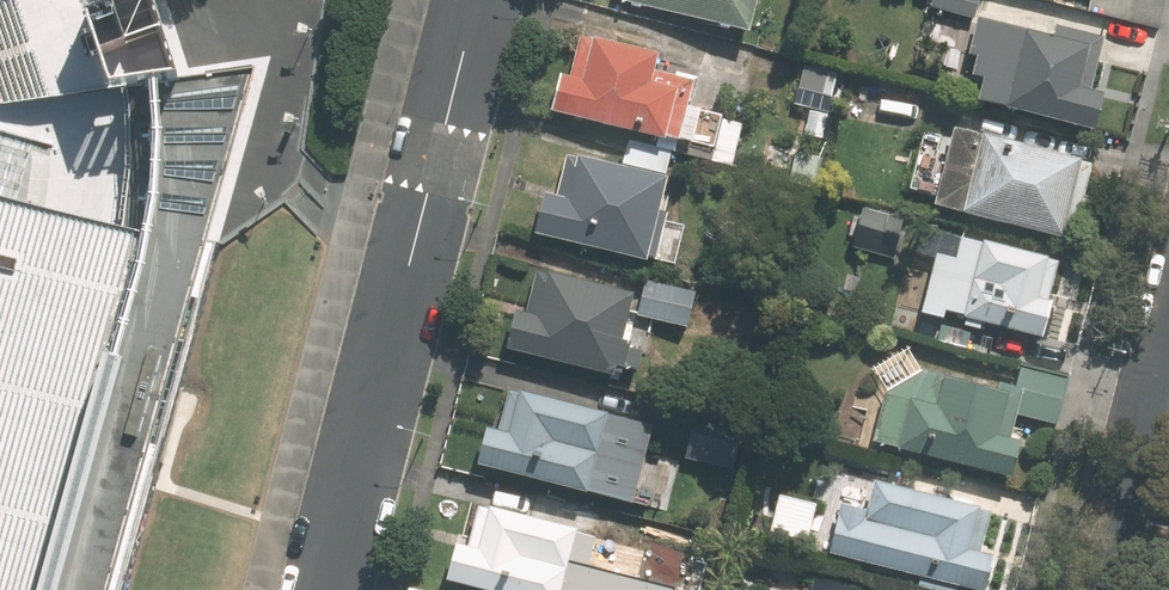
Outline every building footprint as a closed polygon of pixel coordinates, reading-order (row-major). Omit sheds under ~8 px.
[(2,103),(171,76),(159,36),(149,0),(0,0),(0,97),(2,103)] [(743,32),(751,0),(617,0),(743,32)] [(1135,23),(1141,0),(1088,0),(1085,10),(1135,23)] [(1094,83),(1107,32),(1058,20),(1055,30),(979,11),(970,49),(978,51),(973,68),(986,71),(980,96),(1098,125),(1107,86),(1094,83)] [(673,79),(636,69),(641,50),(573,33),(562,76),(549,73),(539,109),(646,136),(647,134),(659,137),(673,79)] [(824,114),(804,110),(798,132),(818,137),(824,114)] [(714,117),(705,154),(724,158),(733,122),(714,117)] [(1061,239),(1081,161),(955,129),(935,207),(1061,239)] [(143,240),(38,211),(54,147),(0,131),(0,589),(44,589),(143,240)] [(662,149),(620,139),(614,164),(655,174),(662,149)] [(531,191),(520,232),(628,258),(649,174),(558,151),(546,195),(531,191)] [(893,216),(853,206),(843,245),(883,255),(893,216)] [(1032,260),(1033,254),(948,233),(942,257),(923,253),(909,311),(950,322),(951,318),(1031,338),(1050,264),(1032,260)] [(509,314),(499,351),(604,377),(606,367),(632,373),(639,345),(617,340),(628,295),(536,272),(524,318),(509,314)] [(694,290),(646,278),(637,317),(685,328),(694,290)] [(995,475),(1004,438),(996,437),(1007,393),(915,370),(872,394),(860,440),(995,475)] [(657,424),(525,392),(524,398),(508,394),(499,433),(495,432),(487,466),(638,503),(657,424)] [(695,427),(689,454),(704,458),(710,431),(695,427)] [(827,504),(815,552),(966,589),(975,555),(969,554),(980,511),(859,481),(852,510),(827,504)] [(533,498),(500,490),(495,508),(481,505),(470,546),(460,544),(451,580),(491,589),(575,589),(590,532),(528,517),(533,498)] [(812,571),(807,589),(849,589),(851,581),(812,571)]
